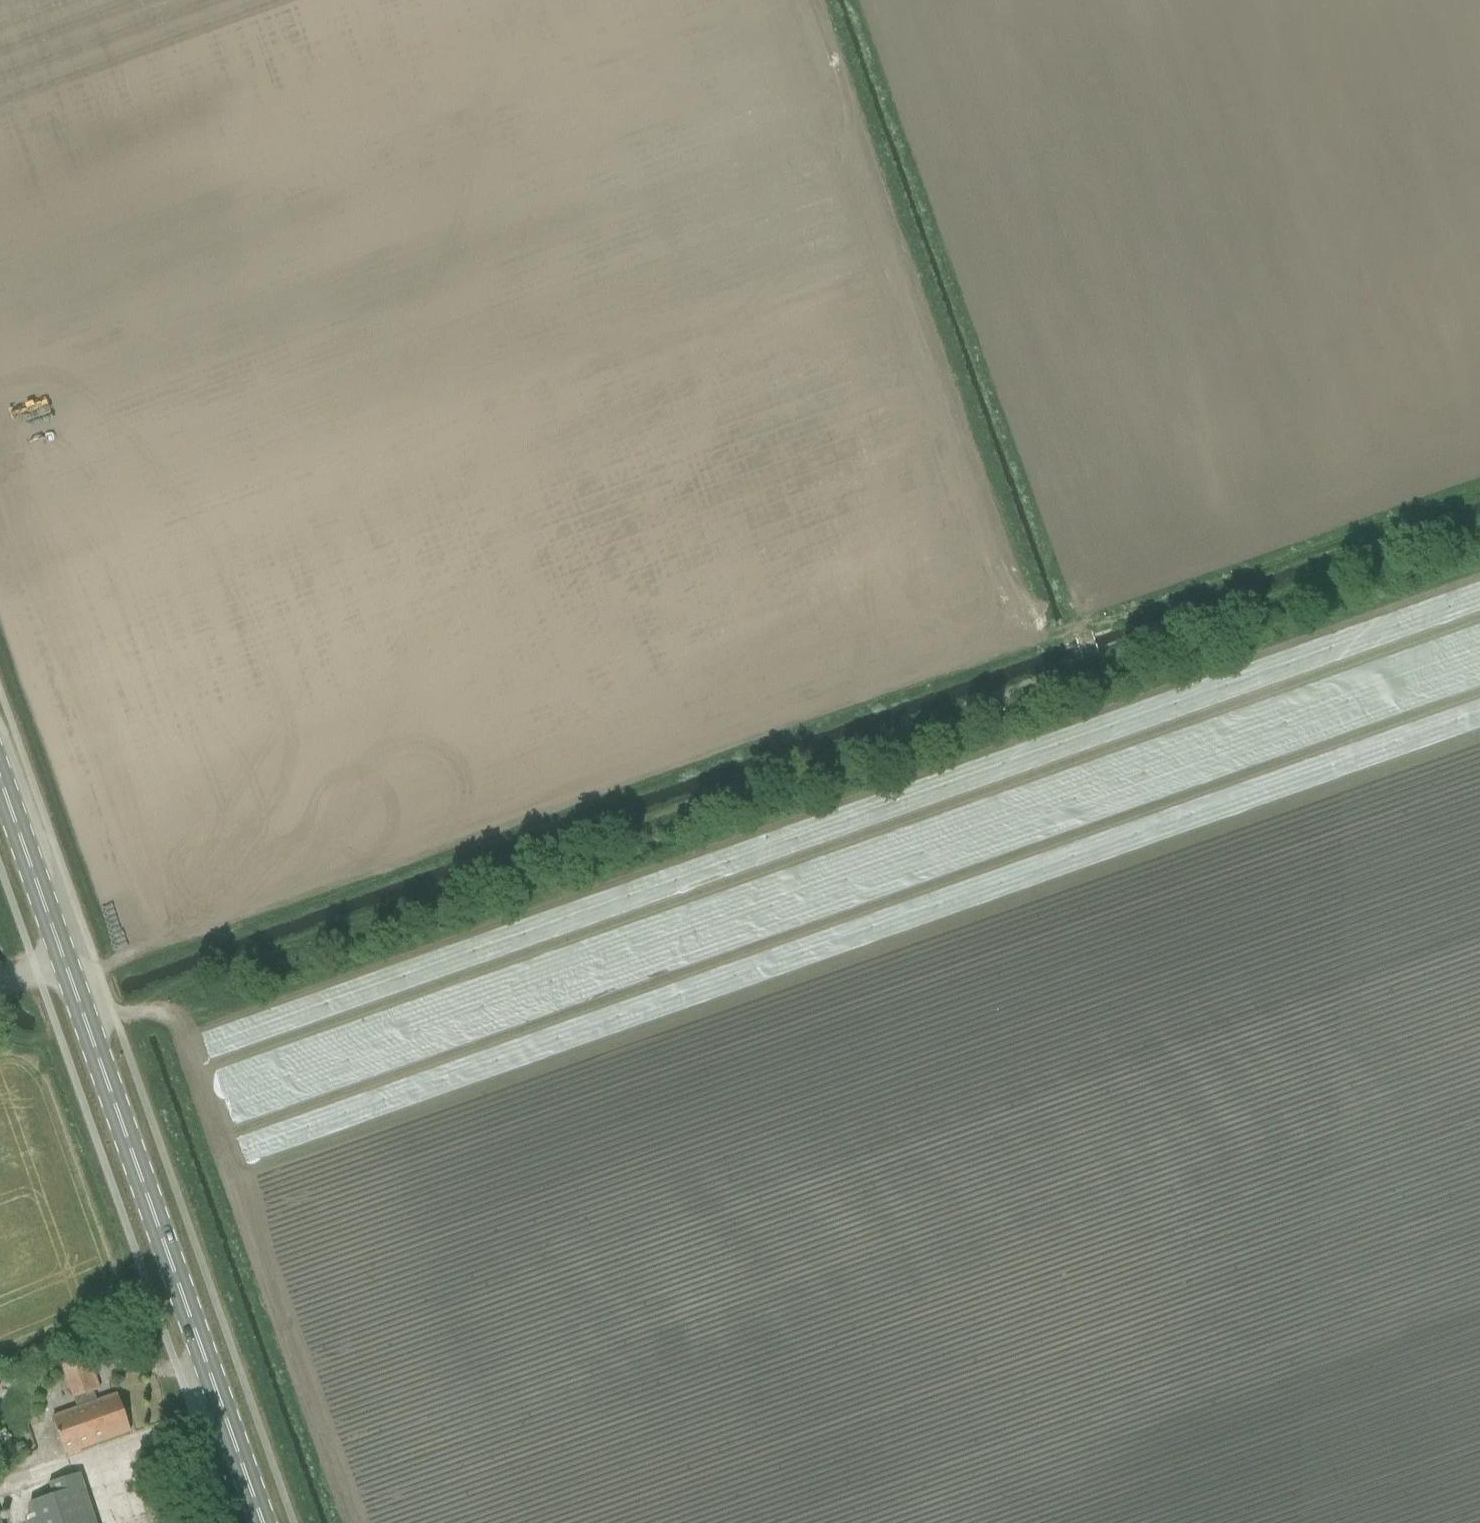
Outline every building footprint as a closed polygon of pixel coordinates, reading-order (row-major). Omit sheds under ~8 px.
[(99,1390),(87,1357),(59,1367),(71,1400),(78,1397),(82,1409),(53,1420),(66,1455),(130,1431),(118,1396),(98,1403),(94,1392),(99,1390)] [(79,1474),(48,1484),(52,1496),(29,1503),(26,1521),(27,1522),(94,1522),(79,1474)]
